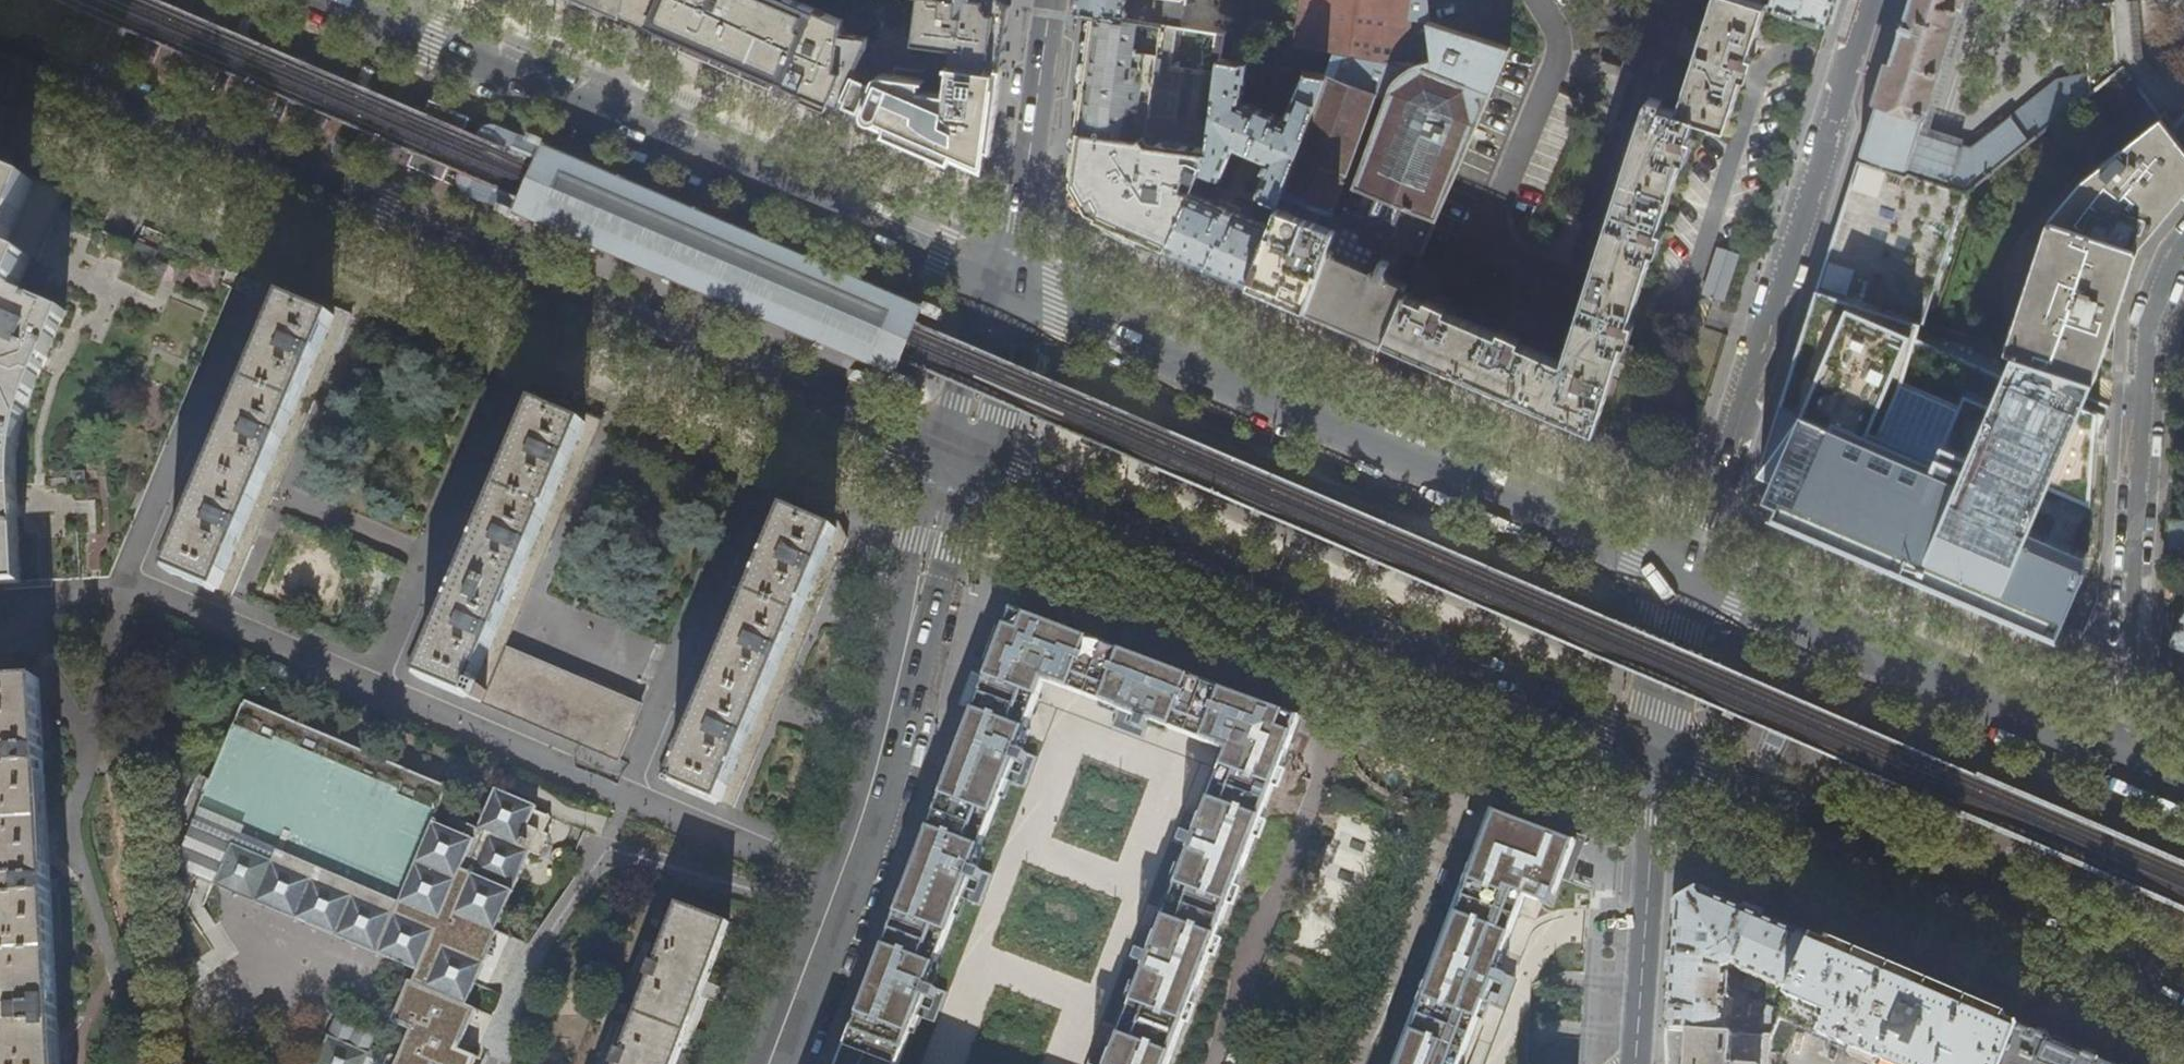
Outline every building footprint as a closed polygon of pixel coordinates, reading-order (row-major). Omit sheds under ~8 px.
[(624,15),(628,0),(589,0),(624,15)] [(624,15),(642,23),(668,34),(700,48),(734,62),(757,72),(791,86),(823,100),(840,107),(844,98),(855,74),(867,49),(867,36),(839,31),(840,18),(797,0),(628,0),(624,15)] [(915,42),(952,48),(950,62),(953,63),(1003,71),(1007,39),(1011,6),(1006,5),(1002,0),(920,0),(915,42)] [(1077,11),(1093,13),(1153,21),(1157,0),(1078,0),(1077,11)] [(1153,21),(1180,26),(1184,0),(1157,0),(1153,21)] [(1429,0),(1303,0),(1296,44),(1335,50),(1419,64),(1424,61),(1432,60),(1436,59),(1432,24),(1429,0)] [(1765,3),(1754,0),(1713,0),(1679,110),(1662,104),(1664,100),(1652,95),(1650,100),(1649,100),(1592,277),(1565,361),(1521,343),(1523,338),(1503,329),(1501,334),(1447,311),(1449,306),(1428,298),(1426,303),(1405,294),(1385,340),(1433,360),(1495,386),(1544,408),(1596,430),(1609,392),(1614,393),(1617,385),(1619,377),(1614,375),(1619,358),(1629,361),(1636,342),(1631,340),(1637,320),(1632,318),(1638,300),(1639,297),(1655,248),(1660,249),(1666,230),(1661,228),(1666,213),(1684,157),(1689,159),(1693,147),(1696,138),(1691,136),(1697,116),(1727,126),(1738,89),(1743,74),(1749,76),(1756,55),(1750,53),(1765,3)] [(1765,3),(1828,24),(1836,0),(1754,0),(1765,3)] [(2153,79),(2137,59),(2130,0),(2083,5),(2091,81),(2058,106),(2052,98),(2017,125),(2012,119),(1973,150),(1920,133),(1962,0),(1910,0),(1905,18),(1860,157),(1968,192),(2092,94),(2125,69),(2164,119),(2183,143),(2183,90),(2153,79)] [(1153,21),(1093,13),(1085,74),(1073,161),(1071,177),(1091,214),(1119,226),(1169,248),(1210,153),(1221,67),(1178,62),(1183,26),(1180,26),(1153,21)] [(1358,179),(1440,211),(1509,48),(1432,24),(1436,59),(1432,60),(1424,61),(1419,64),(1414,66),(1409,69),(1401,76),(1396,82),(1393,87),(1388,98),(1358,179)] [(1419,64),(1335,50),(1326,76),(1251,282),(1283,296),(1309,307),(1343,217),(1334,214),(1335,211),(1333,210),(1343,181),(1344,182),(1345,179),(1346,180),(1347,177),(1345,176),(1354,154),(1356,154),(1357,151),(1355,151),(1365,125),(1367,125),(1368,122),(1367,121),(1377,94),(1388,98),(1393,87),(1396,82),(1401,76),(1409,69),(1414,66),(1419,64)] [(1249,63),(1222,59),(1221,67),(1210,153),(1169,248),(1206,263),(1251,282),(1326,76),(1305,72),(1285,117),(1287,119),(1284,120),(1283,118),(1244,101),(1249,63)] [(952,155),(963,160),(965,153),(986,160),(993,108),(997,76),(1002,77),(1003,71),(953,63),(948,92),(923,89),(924,77),(883,73),(880,73),(877,75),(873,81),(855,74),(844,98),(845,99),(844,103),(851,106),(859,110),(861,105),(864,107),(862,113),(863,116),(866,118),(952,155)] [(466,117),(431,102),(423,119),(417,133),(411,149),(408,155),(404,164),(439,179),(455,185),(460,193),(497,209),(496,211),(498,212),(497,213),(515,221),(516,219),(520,221),(521,218),(588,247),(587,250),(595,254),(596,251),(612,257),(664,279),(663,282),(671,286),(673,282),(740,311),(738,315),(747,318),(748,315),(816,343),(814,347),(822,351),(824,346),(890,375),(888,379),(893,381),(892,382),(911,390),(911,389),(912,389),(916,381),(915,381),(915,379),(901,373),(905,364),(921,324),(924,316),(939,322),(940,321),(941,321),(944,313),(943,312),(944,311),(925,303),(924,305),(920,303),(919,306),(852,279),(854,274),(846,271),(844,275),(777,246),(778,243),(770,239),(769,243),(701,214),(703,210),(694,207),(693,211),(641,188),(626,182),(627,178),(619,175),(617,178),(549,150),(551,145),(547,143),(548,142),(530,134),(529,136),(528,135),(526,140),(490,124),(479,124),(465,118),(466,117)] [(2164,119),(2150,130),(2145,125),(2137,122),(2129,123),(2122,128),(2118,135),(2117,140),(2117,145),(2121,153),(2084,181),(2056,216),(2011,348),(2018,351),(2097,375),(2112,380),(2116,316),(2121,305),(2147,241),(2173,210),(2183,197),(2183,143),(2164,119)] [(1968,192),(1860,157),(1842,214),(1826,263),(1818,288),(1926,322),(1968,192)] [(5,285),(18,291),(32,259),(38,261),(68,192),(49,184),(31,176),(29,179),(12,172),(13,169),(0,163),(0,283),(5,285)] [(1440,211),(1358,179),(1343,217),(1309,307),(1341,321),(1385,340),(1405,294),(1440,211)] [(1739,251),(1722,246),(1707,294),(1723,299),(1739,251)] [(157,563),(232,595),(268,510),(274,496),(351,314),(341,310),(337,308),(304,294),(277,283),(261,320),(199,464),(157,563)] [(22,582),(18,489),(18,483),(19,465),(21,437),(26,411),(32,394),(39,377),(67,311),(18,291),(5,285),(0,296),(0,583),(22,582)] [(1926,322),(1818,288),(1800,347),(1782,402),(1761,469),(1776,476),(1770,491),(1784,498),(1779,509),(1799,518),(1830,531),(1868,547),(1898,560),(1928,573),(1976,594),(2043,622),(2059,629),(2076,591),(2088,563),(2093,482),(2096,426),(2082,426),(2084,424),(2077,420),(2081,413),(2097,375),(2018,351),(2009,375),(1986,365),(1919,336),(1926,322)] [(482,701),(505,648),(525,600),(602,420),(584,413),(567,405),(538,393),(528,389),(512,425),(451,569),(408,670),(482,701)] [(680,785),(734,807),(777,706),(820,606),(824,597),(833,576),(839,561),(848,538),(840,521),(833,518),(812,509),(795,502),(778,495),(765,528),(761,535),(758,544),(749,565),(703,674),(660,776),(674,782),(672,786),(678,788),(680,785)] [(2183,556),(2183,519),(2169,517),(2168,534),(2167,555),(2183,556)] [(1299,719),(1291,716),(1222,690),(1173,671),(1121,651),(1078,635),(1037,619),(1013,610),(1010,620),(1006,630),(997,626),(980,671),(989,675),(953,767),(942,797),(934,818),(918,861),(891,929),(869,988),(844,1053),(840,1063),(899,1063),(1044,683),(1227,751),(1108,1063),(1168,1063),(1299,719)] [(2174,643),(2183,647),(2183,621),(2174,643)] [(642,706),(505,648),(482,701),(619,760),(642,706)] [(0,681),(0,1063),(61,1063),(60,1049),(50,862),(50,850),(48,821),(40,678),(0,681)] [(478,1057),(460,1049),(477,1009),(467,1004),(485,964),(485,965),(486,962),(487,962),(490,955),(493,956),(494,953),(491,951),(492,948),(496,950),(497,949),(493,947),(493,945),(496,946),(497,943),(495,942),(499,931),(497,930),(530,852),(540,856),(549,834),(544,832),(551,817),(535,810),(537,806),(495,788),(474,839),(434,822),(449,788),(244,704),(175,868),(417,971),(395,1023),(414,1031),(402,1058),(393,1054),(390,1053),(390,1054),(372,1046),(379,1027),(337,1009),(314,1063),(475,1063),(478,1057)] [(1529,886),(1556,896),(1570,857),(1576,843),(1567,840),(1545,831),(1509,818),(1498,814),(1402,1063),(1461,1063),(1529,886)] [(1791,993),(1815,939),(1756,913),(1701,890),(1678,904),(1676,934),(1669,1026),(1669,1028),(1691,1030),(1725,1033),(1730,976),(1727,971),(1736,967),(1738,971),(1791,993)] [(678,1057),(697,1009),(721,947),(730,923),(679,903),(656,963),(649,960),(644,974),(651,977),(623,1050),(615,1048),(610,1062),(616,1063),(676,1063),(678,1057)] [(1815,939),(1791,993),(1782,1012),(1780,1017),(1813,1032),(1888,1063),(2005,1063),(2020,1026),(1999,1017),(1848,953),(1815,939)] [(1780,1017),(1782,1012),(1768,1007),(1755,1035),(1772,1037),(1780,1017)] [(2020,1026),(2005,1063),(2108,1063),(2089,1056),(2020,1026)] [(1725,1033),(1691,1030),(1691,1031),(1690,1043),(1688,1062),(1688,1063),(1770,1063),(1772,1037),(1755,1035),(1725,1033)]
